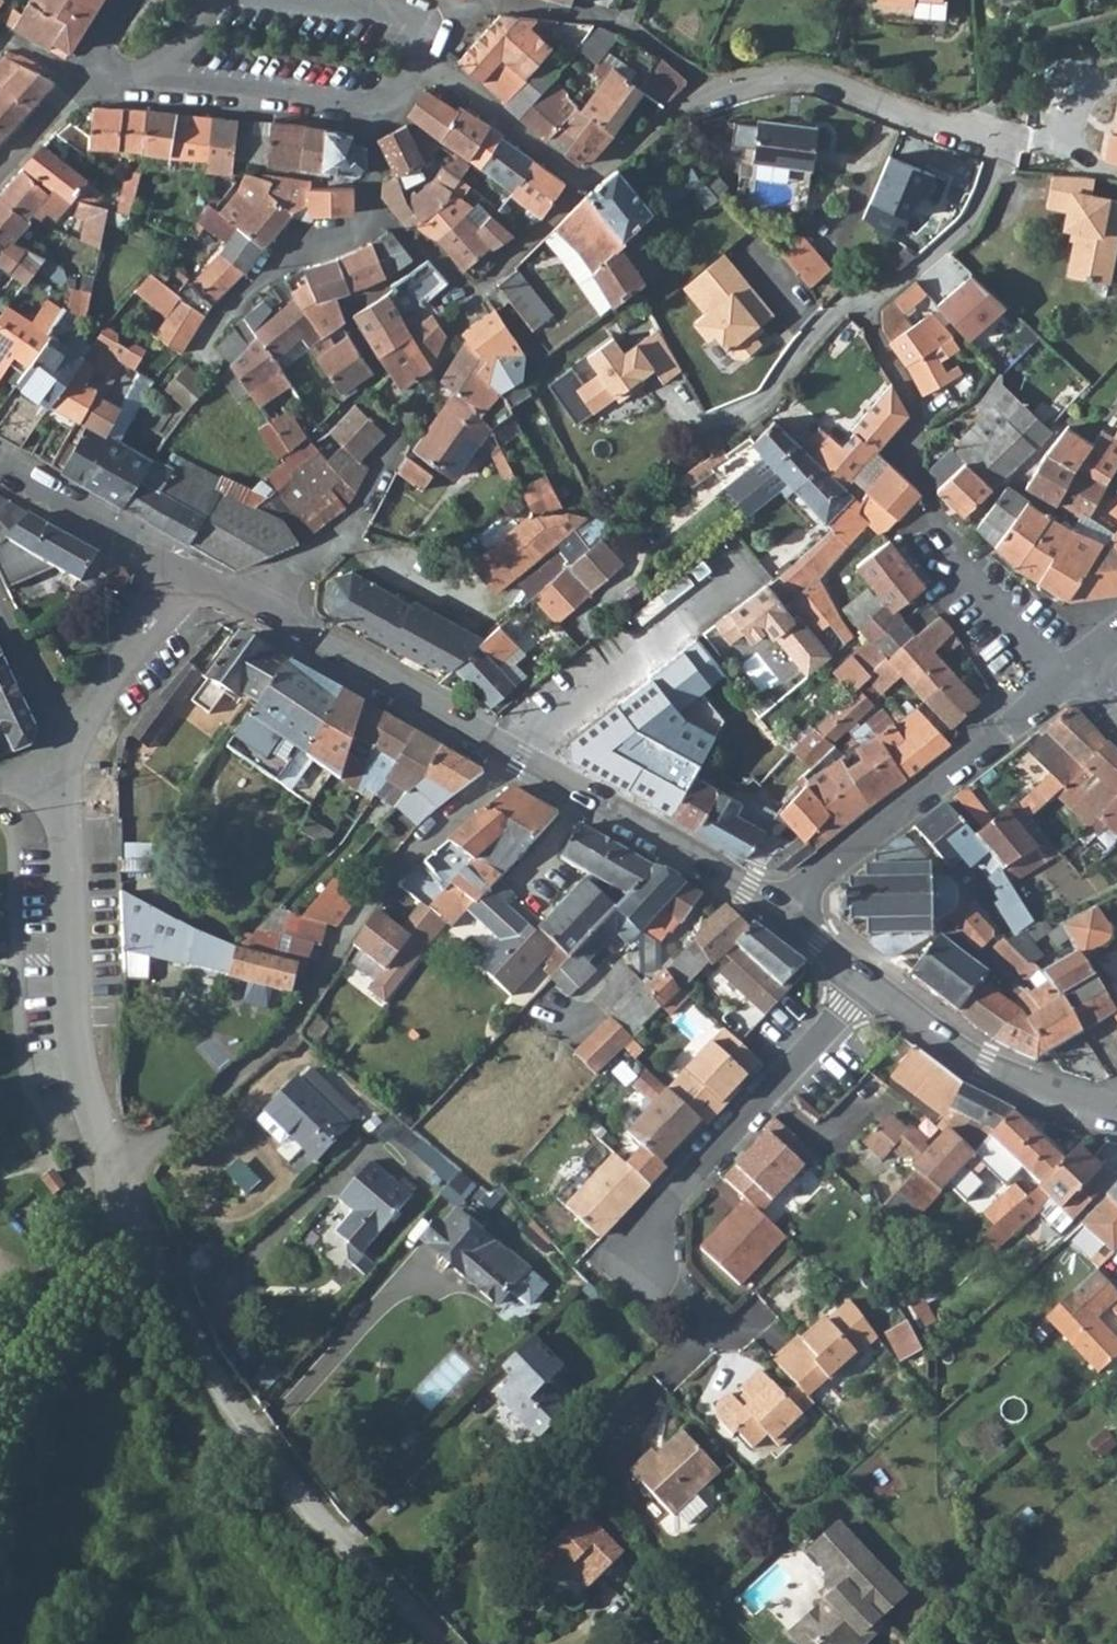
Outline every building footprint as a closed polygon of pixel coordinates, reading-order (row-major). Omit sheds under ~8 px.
[(29,2),(65,23),(54,43),(71,53),(87,25),(101,0),(30,0),(29,2)] [(22,15),(10,6),(1,20),(5,24),(13,29),(26,38),(48,51),(54,43),(65,23),(29,2),(22,15)] [(483,82),(506,104),(526,85),(524,82),(541,62),(552,48),(530,29),(538,20),(501,15),(497,19),(481,36),(458,63),(481,84),(483,82)] [(584,43),(578,51),(597,63),(618,32),(599,27),(595,26),(584,43)] [(48,51),(67,61),(71,53),(54,43),(48,51)] [(5,53),(2,58),(13,63),(15,58),(5,53)] [(51,87),(54,85),(47,81),(33,73),(18,65),(13,63),(2,58),(1,57),(0,57),(0,142),(51,87)] [(659,57),(651,70),(675,97),(685,87),(686,80),(659,57)] [(22,59),(18,65),(33,73),(37,67),(22,59)] [(506,104),(504,106),(521,119),(552,84),(558,76),(541,62),(524,82),(526,85),(506,104)] [(579,76),(565,96),(578,110),(582,113),(583,112),(591,117),(613,133),(642,93),(638,89),(612,70),(598,90),(579,76)] [(640,88),(638,89),(642,93),(664,107),(675,97),(651,70),(640,88)] [(552,84),(521,119),(548,142),(560,127),(571,135),(575,139),(591,117),(583,112),(582,113),(578,110),(565,96),(552,84)] [(409,117),(441,140),(458,111),(427,91),(409,117)] [(129,110),(93,108),(91,138),(90,150),(138,152),(145,111),(129,110)] [(458,111),(441,140),(469,160),(491,128),(473,116),(461,108),(458,111)] [(145,111),(138,152),(145,153),(183,156),(207,159),(211,135),(214,119),(174,114),(145,111)] [(569,148),(565,154),(574,161),(579,163),(585,163),(590,162),(613,133),(591,117),(575,139),(569,148)] [(207,159),(206,169),(207,169),(232,172),(234,160),(233,160),(237,134),(237,130),(239,121),(214,119),(211,135),(207,159)] [(757,122),(753,162),(814,169),(818,129),(757,122)] [(263,144),(261,162),(302,166),(307,126),(272,123),(270,137),(269,144),(263,144)] [(70,124),(56,137),(89,161),(90,150),(91,138),(70,124)] [(307,126),(302,166),(322,169),(323,159),(327,130),(307,126)] [(393,168),(398,177),(409,172),(411,175),(420,169),(426,165),(443,146),(440,145),(437,146),(421,132),(412,136),(407,126),(379,139),(393,168)] [(491,128),(469,160),(472,162),(514,192),(535,161),(502,138),(503,135),(491,128)] [(323,159),(322,169),(355,175),(366,165),(367,159),(367,147),(353,145),(354,135),(339,133),(334,131),(327,130),(323,159)] [(1109,159),(1116,161),(1116,133),(1115,132),(1109,159)] [(237,134),(233,160),(234,160),(261,162),(263,144),(269,144),(270,137),(254,135),(237,134)] [(564,144),(559,150),(565,154),(569,148),(564,144)] [(409,200),(407,202),(421,220),(443,203),(460,180),(469,166),(443,146),(426,165),(420,169),(427,175),(435,180),(409,200)] [(43,147),(22,169),(66,206),(71,200),(88,204),(94,205),(104,194),(85,180),(86,178),(43,147)] [(514,192),(511,195),(543,218),(567,185),(535,161),(514,192)] [(83,236),(101,240),(105,222),(106,215),(107,209),(94,205),(88,204),(71,200),(66,206),(22,169),(0,194),(0,198),(14,210),(26,221),(33,213),(40,220),(46,213),(55,222),(62,214),(86,220),(83,236)] [(590,193),(588,195),(623,238),(625,237),(654,214),(651,210),(618,169),(602,183),(590,193)] [(125,185),(123,191),(135,195),(140,174),(129,170),(125,185)] [(1049,171),(1043,203),(1069,209),(1065,227),(1078,230),(1070,275),(1110,283),(1116,245),(1116,199),(1092,194),(1096,175),(1086,173),(1049,171)] [(245,173),(239,189),(266,198),(267,195),(271,181),(260,178),(245,173)] [(664,184),(672,197),(688,187),(680,174),(664,184)] [(271,181),(267,195),(275,201),(291,214),(311,206),(311,218),(315,218),(354,213),(353,188),(311,188),(311,181),(293,178),(273,175),(271,181)] [(398,177),(383,181),(383,195),(392,208),(410,230),(416,225),(421,220),(407,202),(409,200),(404,190),(398,177)] [(421,220),(416,225),(429,235),(439,240),(452,230),(466,217),(457,206),(470,188),(460,180),(443,203),(421,220)] [(219,212),(218,212),(265,248),(283,225),(290,216),(291,214),(275,201),(267,195),(266,198),(239,189),(219,212)] [(116,202),(113,210),(130,214),(135,195),(123,191),(120,203),(116,202)] [(562,230),(559,233),(580,253),(597,277),(615,306),(635,293),(648,283),(621,248),(629,242),(625,237),(623,238),(588,195),(561,225),(562,230)] [(3,239),(7,242),(12,244),(14,242),(29,224),(26,221),(14,210),(0,198),(0,236),(3,239)] [(190,280),(178,294),(181,296),(179,299),(185,302),(205,315),(206,315),(215,303),(245,272),(247,273),(265,248),(218,212),(219,212),(215,209),(207,203),(197,219),(230,242),(222,252),(192,282),(190,280)] [(478,207),(471,213),(475,219),(471,223),(478,231),(489,219),(478,207)] [(106,215),(105,222),(126,227),(130,214),(113,210),(107,209),(106,215)] [(452,230),(439,240),(441,242),(467,272),(493,248),(495,250),(514,237),(491,217),(489,219),(478,231),(471,223),(475,219),(471,213),(466,217),(452,230)] [(391,232),(373,245),(385,273),(386,276),(390,275),(417,256),(391,232)] [(9,272),(26,283),(36,269),(44,259),(24,248),(14,242),(12,244),(7,242),(3,239),(0,236),(0,268),(9,272)] [(101,240),(83,236),(82,241),(84,242),(99,249),(101,240)] [(802,237),(779,256),(808,290),(831,270),(802,237)] [(373,245),(340,258),(352,290),(378,280),(386,276),(385,273),(373,245)] [(775,314),(725,253),(685,286),(706,313),(695,322),(709,340),(716,334),(734,357),(745,358),(763,344),(752,331),(759,325),(760,326),(775,314)] [(310,283),(294,293),(297,299),(299,298),(324,336),(327,334),(341,324),(342,325),(346,322),(336,295),(352,290),(340,258),(305,270),(310,283)] [(44,259),(36,269),(57,280),(63,271),(59,267),(44,259)] [(429,260),(413,271),(428,293),(433,299),(450,283),(429,260)] [(938,304),(974,340),(1009,305),(973,269),(938,304)] [(501,292),(509,302),(534,332),(554,315),(515,270),(498,287),(501,292)] [(428,293),(413,271),(392,286),(407,307),(420,309),(433,299),(428,293)] [(76,280),(66,279),(72,295),(71,299),(68,308),(81,315),(85,317),(90,293),(94,278),(83,274),(80,290),(76,289),(76,280)] [(894,299),(902,311),(929,292),(919,279),(894,299)] [(615,306),(613,308),(627,329),(647,314),(635,293),(615,306)] [(356,315),(370,337),(383,330),(404,320),(389,295),(356,315)] [(288,306),(255,331),(260,337),(275,359),(277,357),(302,337),(310,346),(324,336),(299,298),(297,299),(288,306)] [(179,299),(171,311),(198,328),(205,316),(206,315),(205,315),(185,302),(179,299)] [(885,333),(890,342),(912,325),(902,311),(894,299),(882,310),(885,333)] [(265,300),(247,319),(255,331),(259,325),(274,309),(265,300)] [(16,354),(30,364),(50,336),(47,334),(59,314),(46,305),(34,324),(8,307),(5,311),(0,318),(0,378),(16,354)] [(30,364),(19,380),(51,403),(64,385),(84,357),(63,343),(81,315),(68,308),(65,307),(59,314),(47,334),(50,336),(30,364)] [(499,309),(464,335),(470,341),(470,340),(489,359),(480,374),(496,385),(529,356),(530,351),(527,348),(526,349),(511,329),(499,309)] [(171,311),(156,337),(180,353),(181,354),(198,328),(171,311)] [(890,342),(904,366),(908,364),(939,346),(953,338),(933,312),(912,325),(890,342)] [(383,330),(370,337),(392,371),(408,397),(415,390),(412,383),(435,367),(449,336),(435,316),(412,331),(404,320),(383,330)] [(96,342),(116,348),(124,329),(110,321),(108,320),(103,325),(106,328),(96,342)] [(238,330),(214,351),(228,368),(232,365),(251,346),(238,330)] [(324,336),(310,346),(327,371),(342,393),(344,392),(374,371),(364,357),(350,336),(335,346),(327,334),(324,336)] [(251,346),(232,365),(260,405),(277,392),(291,382),(275,359),(260,337),(251,346)] [(908,364),(904,366),(923,396),(962,373),(957,365),(946,371),(940,360),(960,348),(953,338),(939,346),(908,364)] [(470,341),(443,380),(465,395),(475,402),(479,407),(492,426),(501,420),(497,414),(501,412),(492,401),(503,390),(496,385),(480,374),(489,359),(470,340),(470,341)] [(133,357),(140,361),(144,355),(145,353),(138,349),(133,357)] [(64,385),(51,403),(80,419),(90,402),(98,390),(106,395),(124,362),(102,350),(94,364),(86,358),(84,357),(64,385)] [(529,356),(496,385),(503,390),(506,397),(526,380),(526,379),(529,356)] [(79,420),(52,464),(82,481),(110,436),(107,433),(122,405),(139,370),(135,368),(124,362),(106,395),(98,390),(90,402),(80,419),(79,420)] [(188,365),(166,389),(169,391),(188,408),(210,386),(188,365)] [(107,433),(110,436),(121,441),(135,415),(148,394),(156,380),(139,370),(122,405),(107,433)] [(1000,376),(987,394),(992,399),(998,403),(1011,388),(1000,376)] [(384,378),(370,391),(376,397),(389,385),(384,378)] [(443,380),(434,394),(448,405),(418,448),(456,475),(487,431),(471,419),(479,407),(475,402),(465,395),(443,380)] [(835,528),(849,544),(868,523),(879,533),(883,530),(891,526),(899,518),(866,488),(857,497),(844,486),(876,452),(888,440),(911,416),(910,414),(900,397),(893,385),(851,430),(854,432),(842,445),(820,425),(802,445),(812,454),(821,464),(798,488),(835,528)] [(992,399),(980,412),(985,417),(960,442),(963,445),(974,455),(966,463),(992,488),(1035,447),(1007,421),(1024,404),(1011,388),(998,403),(992,399)] [(503,390),(492,401),(501,412),(511,405),(506,397),(503,390)] [(148,394),(135,415),(159,432),(173,413),(156,400),(148,394)] [(0,422),(0,435),(21,447),(41,418),(16,400),(0,422)] [(345,445),(329,460),(344,476),(358,489),(368,473),(356,464),(361,459),(386,432),(357,403),(330,431),(337,438),(345,445)] [(1024,404),(1007,421),(1035,447),(1053,430),(1049,427),(1024,404)] [(290,408),(271,422),(290,450),(306,434),(290,408)] [(715,470),(752,513),(784,489),(791,496),(798,488),(821,464),(812,454),(802,445),(776,419),(757,439),(751,436),(743,440),(727,452),(724,448),(680,477),(685,483),(690,481),(694,485),(715,470)] [(1048,453),(1077,469),(1107,486),(1111,479),(1116,470),(1116,435),(1115,439),(1102,431),(1093,445),(1067,426),(1048,453)] [(277,488),(257,506),(275,515),(286,520),(344,476),(329,460),(322,453),(311,442),(312,442),(308,436),(306,434),(290,450),(285,455),(296,471),(277,488)] [(110,436),(82,481),(123,504),(153,458),(121,441),(110,436)] [(337,438),(322,453),(329,460),(345,445),(337,438)] [(955,444),(928,463),(933,483),(939,490),(966,463),(974,455),(963,445),(959,449),(955,444)] [(919,491),(876,452),(844,486),(857,497),(866,488),(899,518),(920,497),(921,493),(919,491)] [(1077,469),(1048,453),(1047,452),(1027,487),(1057,504),(1077,469)] [(153,458),(123,504),(191,542),(205,517),(206,514),(162,488),(175,468),(175,466),(155,456),(153,458)] [(410,457),(399,471),(422,488),(433,474),(410,457)] [(966,463),(939,490),(966,517),(992,488),(966,463)] [(1042,582),(1066,596),(1068,598),(1069,597),(1103,545),(1110,544),(1114,538),(1116,534),(1116,492),(1107,486),(1077,469),(1057,504),(1081,517),(1075,529),(1042,582)] [(549,476),(523,487),(535,513),(549,513),(563,513),(570,515),(549,476)] [(263,480),(240,500),(255,508),(257,506),(277,488),(263,480)] [(1007,487),(978,528),(1017,567),(1050,515),(1007,487)] [(4,545),(8,540),(30,515),(0,498),(0,547),(4,545)] [(475,561),(499,591),(561,539),(574,527),(590,546),(600,538),(619,521),(606,519),(570,515),(563,513),(549,513),(535,513),(529,517),(520,522),(506,534),(475,561)] [(30,515),(8,540),(38,560),(78,583),(80,584),(98,554),(30,515)] [(275,515),(262,527),(287,550),(301,542),(286,520),(275,515)] [(1050,515),(1017,567),(1042,582),(1075,529),(1050,515)] [(205,517),(191,542),(238,569),(258,564),(235,550),(242,538),(205,517)] [(574,527),(561,539),(568,547),(578,558),(590,546),(574,527)] [(802,560),(781,575),(798,595),(791,601),(794,605),(790,609),(795,616),(801,612),(819,634),(834,623),(848,643),(856,636),(842,616),(820,578),(825,572),(849,544),(835,528),(802,560)] [(600,538),(590,546),(578,558),(569,565),(592,594),(624,565),(600,538)] [(870,587),(846,608),(860,627),(888,603),(896,612),(897,611),(920,593),(928,586),(924,582),(891,540),(859,564),(880,592),(877,595),(870,587)] [(1069,597),(1116,591),(1116,554),(1110,544),(1103,545),(1069,597)] [(0,547),(0,575),(1,576),(16,569),(4,545),(0,547)] [(568,547),(549,562),(559,573),(569,565),(578,558),(568,547)] [(78,583),(72,589),(79,601),(103,584),(107,579),(119,566),(98,554),(80,584),(78,583)] [(549,562),(520,585),(530,598),(534,595),(551,580),(559,573),(549,562)] [(559,573),(551,580),(575,609),(592,594),(569,565),(559,573)] [(107,579),(103,584),(112,595),(130,580),(119,566),(107,579)] [(330,611),(389,645),(429,668),(438,665),(449,672),(456,665),(484,640),(415,600),(412,605),(353,571),(334,576),(324,592),(330,611)] [(551,580),(534,595),(551,615),(558,623),(575,609),(551,580)] [(812,674),(835,654),(819,634),(801,612),(795,616),(790,609),(770,584),(719,624),(733,641),(747,630),(756,640),(771,628),(777,636),(779,633),(812,674)] [(317,604),(316,588),(305,588),(306,604),(317,604)] [(888,603),(860,627),(863,629),(871,638),(874,642),(903,618),(897,611),(896,612),(888,603)] [(918,635),(890,659),(903,673),(914,685),(943,659),(935,649),(954,631),(953,629),(941,616),(919,636),(918,635)] [(903,618),(874,642),(889,658),(890,659),(918,635),(905,621),(903,618)] [(484,640),(456,665),(493,706),(516,685),(500,665),(520,646),(501,624),(484,640)] [(290,661),(240,634),(210,678),(241,700),(243,696),(258,706),(290,661)] [(871,638),(836,670),(854,690),(868,677),(889,658),(874,642),(871,638)] [(0,656),(0,717),(17,754),(31,748),(36,737),(0,656)] [(889,658),(868,677),(881,691),(883,693),(903,673),(890,659),(889,658)] [(943,659),(914,685),(926,698),(955,672),(943,659)] [(255,709),(226,750),(275,783),(299,748),(306,754),(341,689),(290,661),(258,706),(255,709)] [(188,662),(157,696),(173,709),(200,671),(188,662)] [(955,672),(926,698),(928,699),(953,726),(980,698),(955,672)] [(854,690),(815,727),(833,744),(874,704),(871,701),(881,691),(868,677),(854,690)] [(341,689),(306,754),(333,772),(339,776),(365,703),(341,689)] [(130,732),(129,733),(145,746),(173,709),(157,696),(130,732)] [(365,703),(339,776),(356,787),(360,781),(371,749),(375,751),(392,718),(365,703)] [(1066,708),(1039,729),(1052,742),(1079,771),(1109,743),(1073,705),(1068,710),(1066,708)] [(695,772),(648,745),(656,731),(662,719),(639,706),(626,729),(601,716),(567,742),(606,764),(608,761),(680,801),(696,774),(696,773),(695,772)] [(855,739),(841,751),(847,755),(857,750),(879,737),(882,736),(896,724),(907,715),(900,707),(889,715),(884,709),(870,720),(853,735),(855,739)] [(907,715),(896,724),(907,737),(923,725),(912,711),(907,715)] [(375,751),(364,789),(382,796),(384,793),(386,790),(416,731),(392,718),(375,751)] [(882,736),(879,737),(909,777),(953,743),(930,719),(923,725),(907,737),(896,724),(882,736)] [(804,728),(809,733),(814,729),(809,723),(804,728)] [(809,733),(793,750),(811,767),(834,746),(833,744),(815,727),(814,729),(809,733)] [(386,790),(384,793),(398,807),(425,776),(442,745),(416,731),(386,790)] [(656,731),(648,745),(695,772),(700,764),(703,758),(704,757),(656,731)] [(864,760),(849,772),(872,806),(909,777),(879,737),(857,750),(864,760)] [(1039,761),(1050,774),(1063,787),(1079,771),(1052,742),(1038,755),(1039,761)] [(1052,797),(1084,832),(1094,822),(1116,800),(1116,750),(1109,743),(1079,771),(1063,787),(1052,797)] [(425,776),(398,807),(419,826),(442,805),(485,769),(442,745),(425,776)] [(811,767),(803,775),(810,782),(808,784),(828,810),(813,822),(824,836),(827,841),(872,806),(849,772),(840,759),(847,755),(841,751),(834,746),(811,767)] [(703,758),(700,764),(706,767),(709,762),(703,758)] [(680,801),(672,815),(698,829),(721,789),(696,774),(680,801)] [(1050,774),(1033,790),(1046,804),(1052,797),(1063,787),(1050,774)] [(803,775),(799,779),(805,786),(808,784),(810,782),(803,775)] [(807,789),(783,813),(800,834),(801,833),(816,850),(827,841),(824,836),(813,822),(828,810),(808,784),(805,786),(807,789)] [(466,864),(451,884),(479,907),(501,882),(518,862),(562,813),(562,812),(514,786),(498,801),(450,840),(451,850),(466,864)] [(721,789),(698,829),(745,856),(750,848),(761,833),(764,829),(753,823),(738,814),(744,802),(732,795),(721,789)] [(1033,790),(1015,807),(1027,821),(1046,804),(1033,790)] [(1094,822),(1116,841),(1116,800),(1094,822)] [(947,801),(915,826),(951,868),(963,857),(971,866),(980,867),(991,879),(1004,867),(978,836),(947,801)] [(744,802),(738,814),(753,823),(760,811),(744,802)] [(984,831),(978,836),(1004,867),(1013,878),(1037,855),(1048,845),(1027,821),(1015,807),(1012,805),(984,831)] [(550,926),(546,930),(575,956),(579,953),(595,935),(595,934),(659,867),(584,824),(565,858),(594,877),(550,926)] [(750,848),(745,856),(758,864),(765,866),(790,871),(806,858),(802,856),(799,852),(791,842),(789,843),(782,848),(773,842),(777,837),(775,836),(773,835),(770,839),(761,833),(750,848)] [(794,839),(791,842),(799,852),(802,856),(806,858),(816,850),(801,833),(800,834),(794,839)] [(852,888),(837,888),(837,911),(838,912),(852,912),(853,922),(867,923),(866,932),(873,933),(873,944),(885,954),(897,953),(928,934),(928,929),(935,929),(935,915),(941,913),(946,911),(949,906),(951,899),(951,891),(951,888),(944,882),(934,879),(934,868),(931,865),(926,865),(926,859),(909,840),(897,840),(873,859),(873,865),(866,865),(866,877),(853,877),(852,888)] [(1037,855),(1013,878),(1020,891),(1047,866),(1037,855)] [(659,867),(595,934),(608,947),(620,934),(633,946),(647,935),(665,950),(678,934),(681,935),(688,923),(706,893),(659,867)] [(991,879),(1002,887),(1013,878),(1004,867),(991,879)] [(950,885),(934,868),(934,879),(944,882),(951,888),(950,885)] [(339,878),(305,918),(332,924),(342,927),(363,896),(339,878)] [(1013,878),(1002,887),(1037,942),(1044,932),(1043,932),(1020,891),(1013,878)] [(479,907),(473,914),(500,939),(512,950),(491,974),(514,995),(544,963),(557,975),(563,970),(575,956),(546,930),(542,935),(508,903),(516,895),(501,882),(479,907)] [(451,884),(429,909),(453,928),(457,931),(473,914),(479,907),(451,884)] [(949,906),(946,911),(957,923),(981,948),(996,935),(950,885),(951,888),(951,891),(951,899),(949,906)] [(182,925),(122,892),(124,940),(155,956),(171,950),(232,975),(232,981),(251,985),(249,998),(266,1001),(270,989),(292,993),(299,963),(248,950),(234,947),(217,941),(182,925)] [(422,903),(401,930),(376,912),(353,947),(385,970),(370,991),(387,1004),(453,928),(429,909),(422,903)] [(702,941),(695,949),(709,963),(714,967),(724,956),(731,963),(721,973),(747,997),(749,996),(770,1016),(792,992),(786,986),(805,964),(727,905),(706,929),(702,941)] [(1071,929),(1065,933),(1081,957),(1085,964),(1097,956),(1111,946),(1113,938),(1099,915),(1071,929)] [(296,917),(291,939),(317,945),(328,948),(326,945),(332,924),(305,918),(296,917)] [(944,933),(911,974),(943,999),(992,1035),(1031,1055),(1044,1048),(1023,1018),(1032,1010),(1027,1005),(1024,1008),(1011,1020),(985,994),(993,985),(989,979),(994,974),(990,969),(976,953),(981,948),(957,923),(948,936),(944,933)] [(1037,942),(1033,946),(1037,958),(1051,942),(1050,933),(1044,932),(1037,942)] [(252,940),(248,950),(299,963),(311,965),(317,945),(291,939),(263,933),(252,940)] [(595,935),(579,953),(592,964),(608,947),(595,934),(595,935)] [(981,948),(976,953),(990,969),(995,964),(991,959),(1004,945),(996,935),(981,948)] [(500,939),(479,962),(491,974),(512,950),(500,939)] [(1033,946),(1020,960),(1035,977),(1041,972),(1037,958),(1033,946)] [(638,1039),(648,1029),(684,989),(709,963),(695,949),(668,980),(641,976),(629,967),(614,984),(608,991),(627,1009),(618,1019),(638,1039)] [(575,956),(563,970),(584,990),(600,972),(592,964),(579,953),(575,956)] [(1035,977),(1020,960),(1017,956),(1005,965),(1032,997),(1043,986),(1035,977)] [(1081,957),(1046,989),(1050,994),(1079,1028),(1098,1017),(1081,990),(1096,981),(1085,964),(1081,957)] [(1096,981),(1081,990),(1098,1017),(1113,1008),(1096,981)] [(1032,1010),(1023,1018),(1044,1048),(1079,1028),(1050,994),(1032,1010)] [(618,1019),(582,1055),(604,1075),(626,1052),(638,1039),(618,1019)] [(726,1031),(668,1093),(709,1130),(727,1109),(724,1105),(761,1064),(740,1045),(726,1031)] [(996,1106),(916,1045),(892,1078),(943,1118),(937,1127),(944,1133),(946,1130),(970,1151),(1010,1112),(1011,1111),(996,1106)] [(314,1069),(302,1079),(350,1126),(362,1114),(314,1069)] [(629,1170),(654,1191),(660,1185),(670,1173),(663,1167),(690,1139),(696,1144),(709,1130),(668,1093),(648,1075),(634,1091),(654,1110),(630,1137),(646,1151),(629,1170)] [(350,1126),(302,1079),(301,1078),(268,1112),(318,1161),(351,1127),(350,1126)] [(279,1123),(268,1112),(260,1121),(270,1131),(279,1123)] [(970,1151),(955,1167),(965,1178),(997,1146),(1038,1185),(1062,1162),(1010,1112),(970,1151)] [(887,1113),(884,1116),(910,1141),(898,1154),(909,1154),(916,1161),(910,1167),(913,1169),(932,1189),(955,1167),(970,1151),(946,1130),(944,1133),(929,1148),(922,1141),(924,1138),(910,1126),(906,1129),(887,1113)] [(774,1134),(733,1179),(753,1199),(765,1210),(807,1164),(804,1160),(815,1148),(780,1116),(768,1130),(774,1134)] [(910,1141),(884,1116),(861,1141),(880,1158),(890,1148),(893,1150),(898,1154),(910,1141)] [(418,1142),(409,1152),(446,1185),(455,1174),(418,1142)] [(990,1228),(979,1238),(988,1248),(1045,1197),(1068,1219),(1109,1177),(1077,1148),(1062,1162),(1038,1185),(1023,1198),(990,1228)] [(629,1170),(616,1158),(569,1210),(601,1238),(623,1215),(628,1219),(654,1191),(629,1170)] [(410,1195),(371,1161),(339,1197),(353,1209),(334,1231),(350,1244),(348,1247),(349,1261),(368,1278),(377,1268),(360,1253),(410,1195)] [(913,1169),(875,1209),(876,1214),(891,1231),(932,1189),(913,1169)] [(57,1170),(39,1183),(54,1202),(71,1189),(57,1170)] [(1105,1193),(1094,1205),(1078,1219),(1109,1247),(1116,1240),(1116,1181),(1105,1193)] [(980,1216),(990,1228),(1023,1198),(1013,1187),(980,1216)] [(489,1201),(485,1197),(479,1206),(490,1217),(508,1197),(500,1189),(489,1201)] [(765,1210),(753,1199),(730,1224),(734,1229),(712,1253),(746,1285),(791,1235),(765,1210)] [(532,1304),(548,1286),(529,1269),(531,1268),(511,1251),(509,1253),(459,1210),(449,1221),(443,1217),(424,1240),(500,1304),(502,1301),(513,1289),(532,1304)] [(1048,1317),(1099,1372),(1116,1355),(1116,1346),(1094,1322),(1116,1301),(1116,1298),(1094,1274),(1085,1283),(1048,1317)] [(513,1289),(502,1301),(521,1317),(532,1304),(513,1289)] [(905,1305),(918,1328),(937,1316),(924,1293),(905,1305)] [(798,1335),(773,1359),(808,1396),(853,1353),(857,1354),(876,1337),(850,1300),(804,1341),(798,1335)] [(923,1348),(907,1319),(883,1331),(900,1360),(923,1348)] [(536,1338),(504,1368),(515,1380),(505,1390),(512,1397),(505,1404),(539,1439),(568,1409),(546,1386),(549,1383),(523,1355),(538,1340),(536,1338)] [(538,1340),(523,1355),(549,1383),(564,1367),(538,1340)] [(718,1409),(718,1424),(733,1439),(737,1435),(753,1450),(766,1438),(778,1449),(807,1420),(802,1415),(807,1408),(793,1394),(787,1398),(761,1372),(742,1390),(750,1398),(741,1407),(730,1397),(718,1409)] [(653,1452),(632,1471),(673,1516),(720,1472),(685,1433),(665,1451),(668,1456),(662,1462),(653,1452)] [(586,1509),(537,1555),(558,1578),(572,1565),(592,1584),(625,1551),(586,1509)] [(839,1526),(811,1551),(827,1569),(825,1586),(837,1599),(830,1605),(829,1603),(824,1603),(797,1626),(812,1643),(863,1643),(880,1629),(875,1623),(901,1598),(839,1526)] [(787,1634),(796,1643),(812,1643),(797,1626),(787,1634)]
